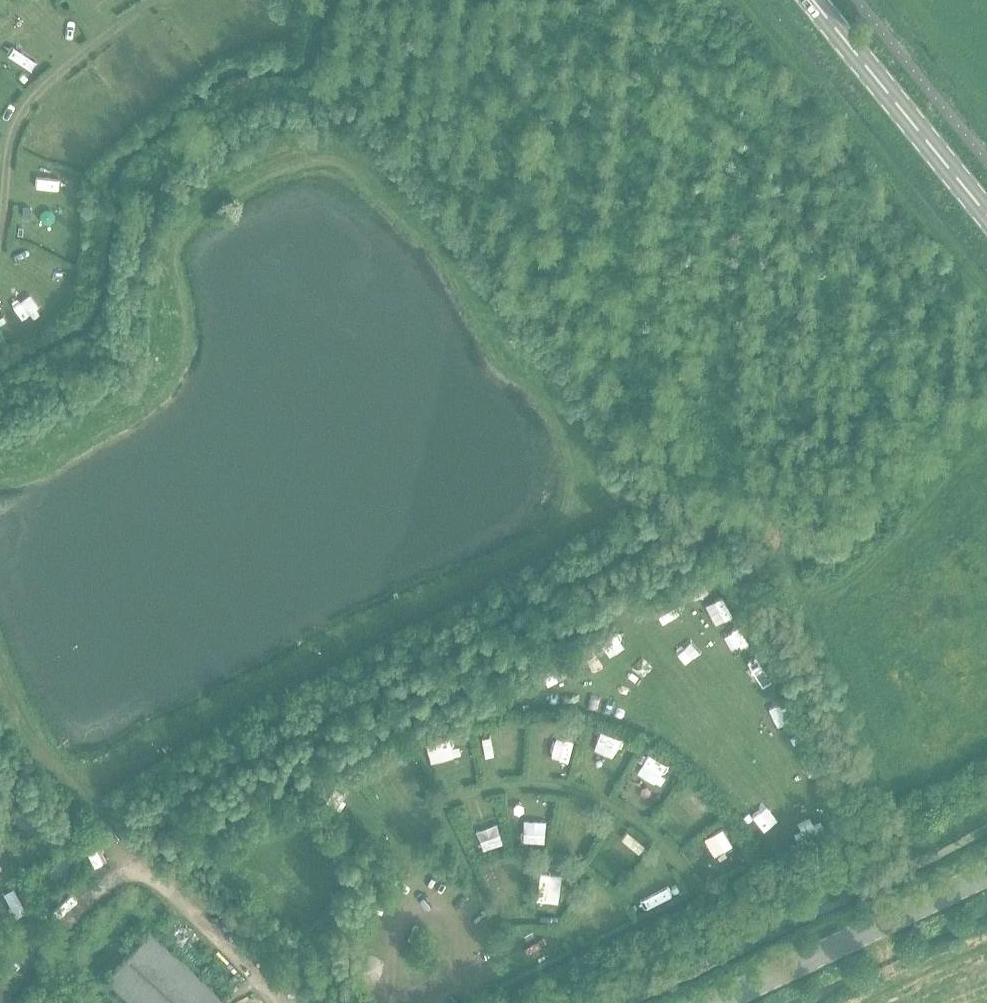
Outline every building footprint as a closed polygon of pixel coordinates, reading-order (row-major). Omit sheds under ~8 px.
[(750,597),(727,606),(737,628),(759,618),(750,597)] [(607,714),(599,734),(621,742),(628,722),(607,714)] [(464,755),(452,726),(435,733),(446,762),(464,755)] [(335,807),(344,793),(334,787),(325,801),(335,807)] [(553,827),(554,804),(532,802),(530,826),(553,827)] [(506,808),(485,815),(492,835),(513,828),(506,808)] [(327,863),(322,872),(337,882),(343,874),(327,863)] [(230,912),(234,901),(215,894),(211,904),(230,912)] [(134,1002),(228,1002),(148,929),(105,976),(134,1002)]
